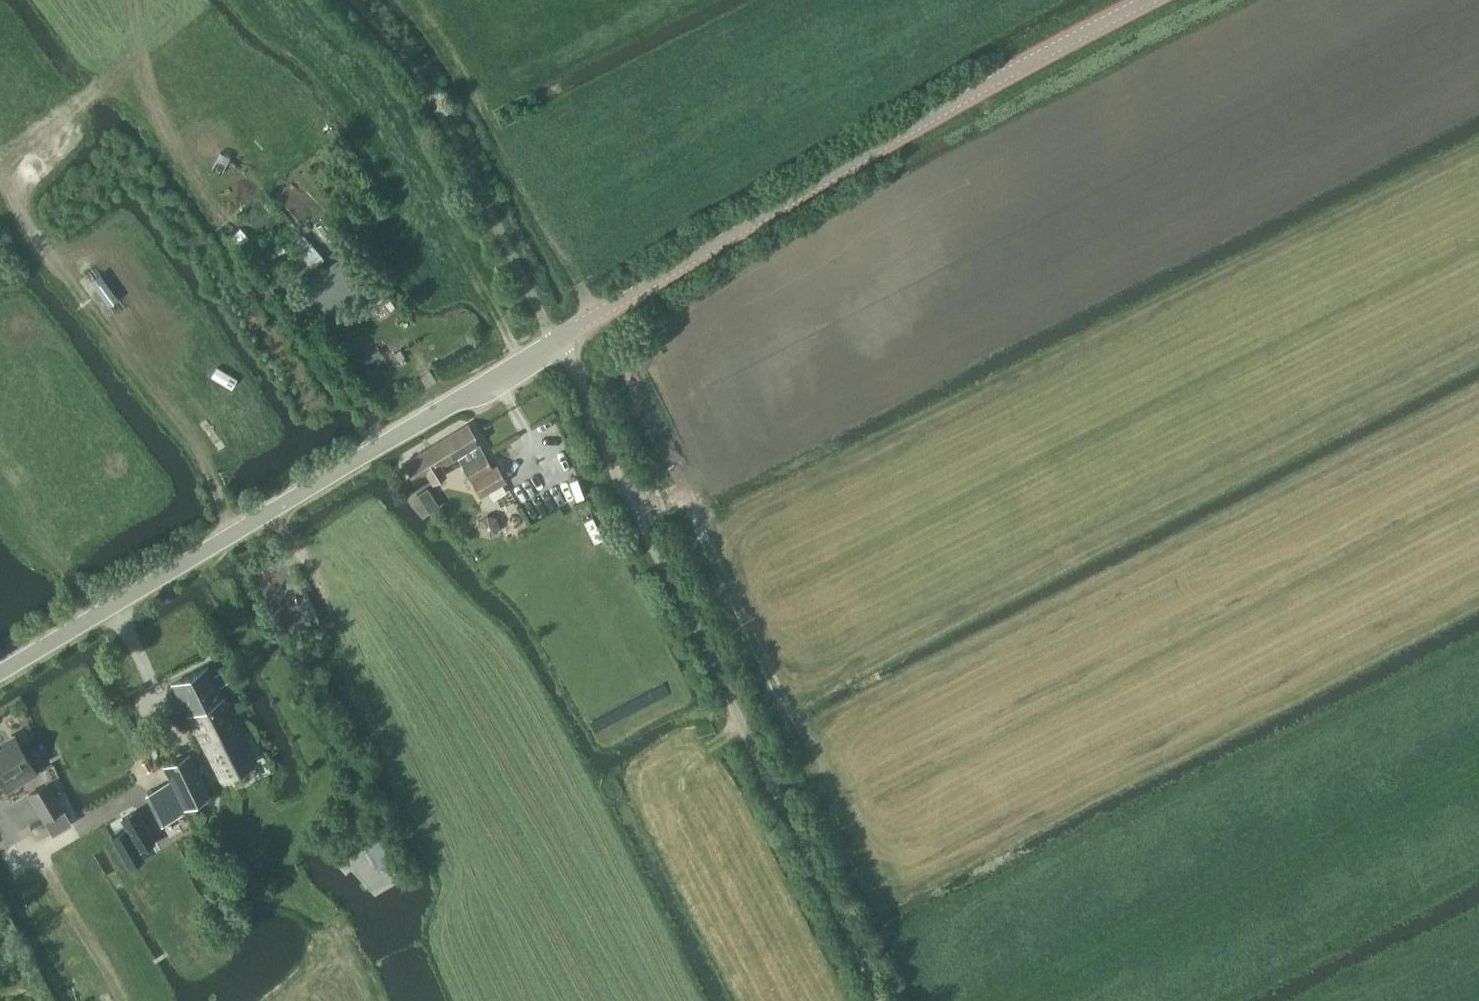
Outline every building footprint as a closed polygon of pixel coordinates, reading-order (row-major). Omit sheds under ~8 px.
[(470,424),(408,461),(419,481),(432,473),(435,479),(448,471),(445,466),(461,456),(477,486),(482,495),(507,481),(502,471),(497,463),(493,465),(486,452),(482,444),(470,424)] [(440,505),(428,487),(418,493),(430,511),(440,505)] [(209,665),(173,683),(203,744),(220,780),(256,762),(239,726),(219,686),(234,679),(228,668),(214,675),(209,665)] [(37,774),(17,740),(0,749),(0,779),(8,791),(37,774)] [(185,808),(213,794),(191,750),(164,764),(185,808)] [(170,781),(149,791),(165,821),(185,811),(170,781)] [(71,822),(63,808),(49,783),(30,794),(44,819),(45,819),(54,833),(71,822)] [(156,841),(137,809),(121,818),(127,827),(111,836),(129,867),(145,858),(140,851),(156,841)]
